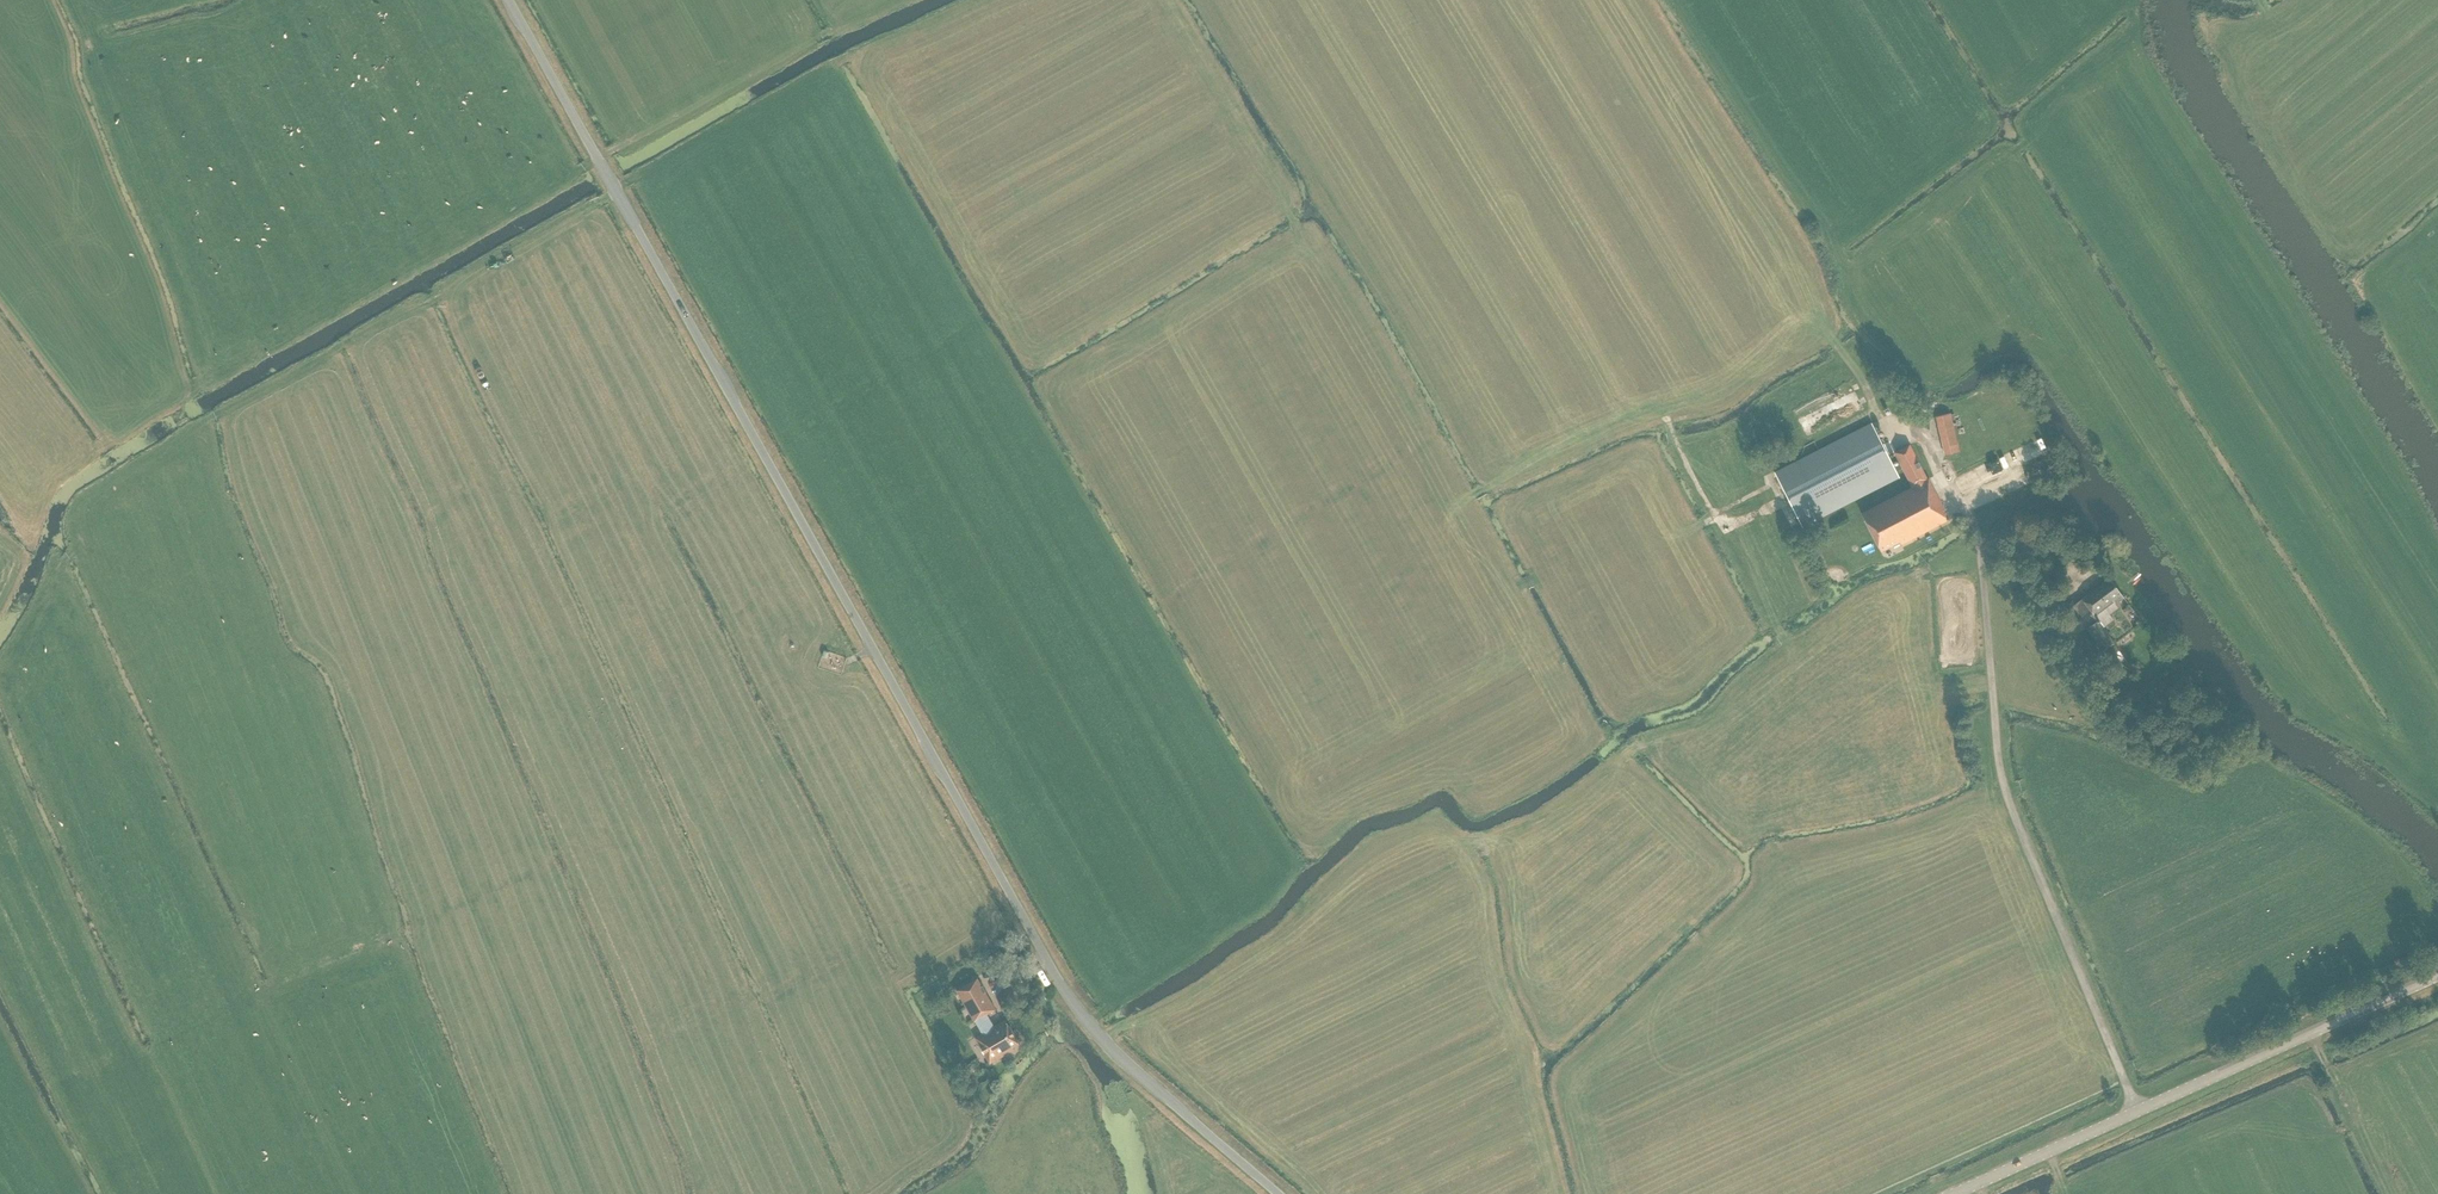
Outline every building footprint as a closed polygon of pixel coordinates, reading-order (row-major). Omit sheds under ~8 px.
[(1945,456),(1959,453),(1950,414),(1936,417),(1945,456)] [(1893,467),(1871,424),(1775,473),(1802,527),(1899,478),(1896,472),(1902,469),(1911,488),(1861,515),(1879,553),(1891,547),(1892,548),(1899,545),(1900,546),(1946,522),(1940,511),(1942,510),(1928,480),(1927,480),(1910,445),(1894,453),(1900,464),(1893,467)] [(2095,616),(2113,602),(2115,604),(2124,597),(2110,579),(2074,606),(2081,616),(2090,609),(2093,614),(2090,616),(2096,624),(2088,629),(2104,651),(2115,644),(2103,627),(2095,616)] [(2105,689),(2106,689),(2107,689),(2108,689),(2109,688),(2110,688),(2111,687),(2112,686),(2112,685),(2113,684),(2113,683),(2113,682),(2113,681),(2113,680),(2112,679),(2112,678),(2111,677),(2110,676),(2109,675),(2108,675),(2107,675),(2106,675),(2105,675),(2104,675),(2103,675),(2102,676),(2101,677),(2100,678),(2099,679),(2099,680),(2099,681),(2099,682),(2099,683),(2099,684),(2099,685),(2100,686),(2101,687),(2102,688),(2103,688),(2104,689),(2105,689)] [(2158,696),(2168,689),(2164,683),(2154,691),(2158,696)] [(992,1028),(985,1016),(996,1010),(978,978),(957,990),(975,1022),(979,1019),(986,1031),(975,1038),(990,1064),(1014,1050),(1013,1048),(1020,1044),(1009,1026),(1008,1027),(1005,1021),(992,1028)]
